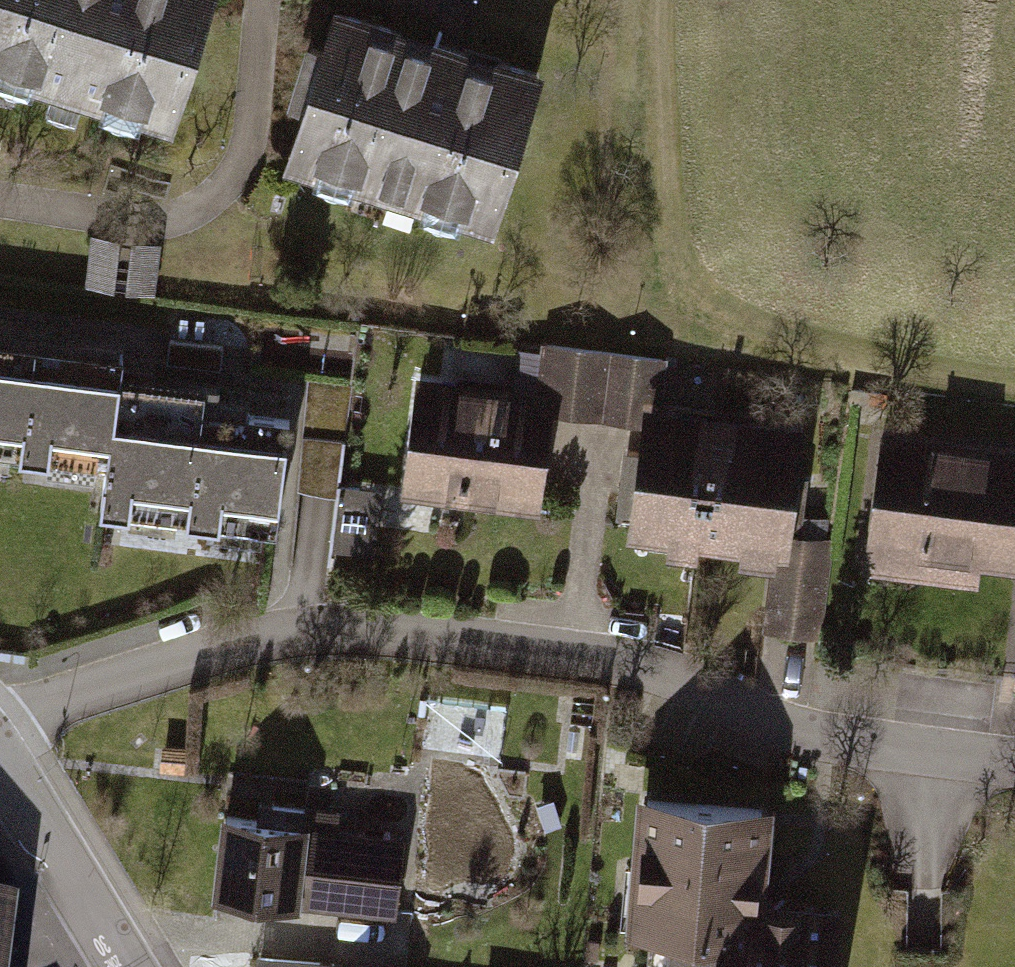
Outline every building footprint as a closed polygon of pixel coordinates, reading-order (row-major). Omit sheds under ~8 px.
[(179,149),(230,0),(0,0),(0,88),(179,149)] [(552,94),(344,26),(330,66),(315,61),(294,125),(309,130),(292,184),(500,252),(552,94)] [(163,246),(97,240),(92,292),(158,298),(163,246)] [(0,341),(0,449),(106,464),(115,397),(121,357),(0,341)] [(557,401),(554,424),(652,437),(655,417),(668,419),(675,366),(546,350),(540,399),(557,401)] [(353,384),(310,379),(299,486),(339,494),(341,485),(353,384)] [(540,399),(420,384),(404,505),(541,522),(554,424),(557,401),(540,399)] [(289,420),(115,397),(106,464),(101,506),(275,528),(289,420)] [(668,419),(655,417),(652,437),(639,541),(695,548),(711,425),(668,419)] [(815,438),(711,425),(695,548),(751,555),(749,572),(783,577),(775,637),(829,644),(841,546),(802,541),(815,438)] [(884,458),(867,585),(1012,605),(1014,585),(1014,475),(884,458)] [(370,489),(341,485),(334,543),(365,546),(374,537),(378,499),(370,489)] [(494,723),(429,719),(427,753),(493,756),(494,723)] [(646,804),(636,941),(730,947),(729,966),(847,966),(850,919),(778,914),(785,813),(646,804)] [(414,837),(228,820),(220,908),(406,925),(414,837)] [(0,918),(0,966),(24,966),(30,922),(0,918)]
